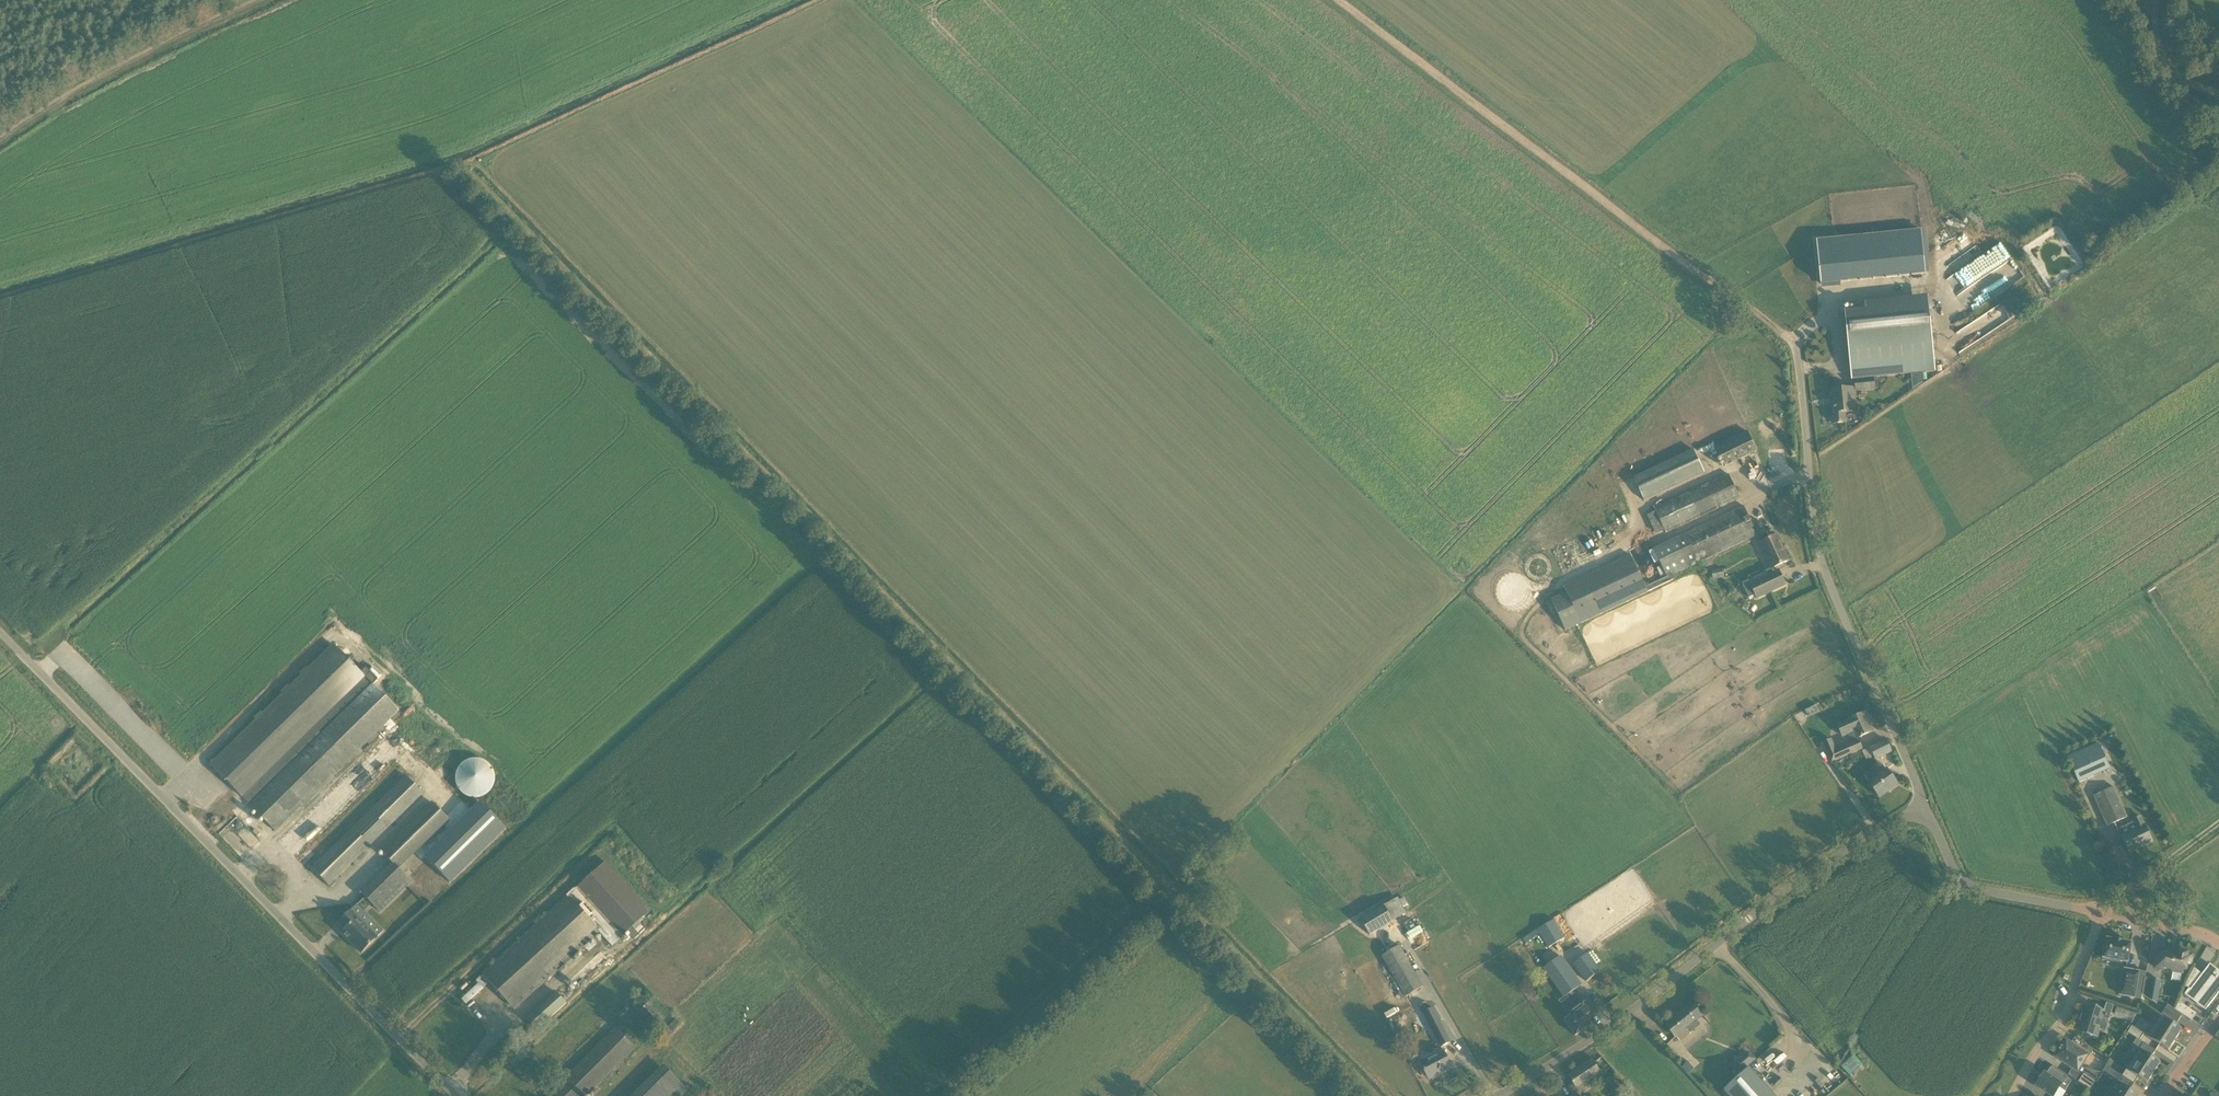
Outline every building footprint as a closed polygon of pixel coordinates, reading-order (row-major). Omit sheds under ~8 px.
[(1921,230),(1816,241),(1821,284),(1848,282),(1925,274),(1921,230)] [(1967,231),(1931,255),(1940,269),(1976,245),(1967,231)] [(2004,246),(1946,276),(1955,293),(1956,293),(1967,313),(1976,308),(1970,298),(1979,293),(1971,279),(2002,262),(2001,259),(2009,255),(2004,246)] [(1845,312),(1852,380),(1936,372),(1929,306),(1866,312),(1866,309),(1845,312)] [(1878,388),(1878,378),(1854,381),(1856,391),(1878,388)] [(1846,423),(1845,412),(1856,411),(1853,388),(1831,390),(1833,413),(1832,413),(1834,424),(1846,423)] [(1877,408),(1869,413),(1872,417),(1879,411),(1877,408)] [(1725,467),(1757,452),(1747,432),(1716,447),(1725,467)] [(1705,474),(1694,450),(1634,478),(1644,501),(1705,474)] [(1647,516),(1656,534),(1664,530),(1666,533),(1740,498),(1729,475),(1654,510),(1655,512),(1647,516)] [(1665,573),(1670,571),(1672,576),(1699,563),(1757,535),(1744,506),(1654,548),(1665,573)] [(1761,543),(1772,568),(1789,561),(1777,536),(1761,543)] [(1630,555),(1563,586),(1581,624),(1648,592),(1674,579),(1672,576),(1670,571),(1665,573),(1667,577),(1645,587),(1630,555)] [(1779,570),(1750,584),(1749,581),(1742,584),(1749,598),(1755,595),(1757,599),(1786,585),(1779,570)] [(372,684),(381,675),(372,667),(369,671),(366,667),(361,672),(333,644),(308,669),(307,667),(299,675),(301,676),(289,687),(287,686),(280,693),(282,694),(262,713),(261,712),(253,719),(255,720),(210,764),(275,831),(348,760),(349,761),(399,711),(372,684)] [(1848,735),(1851,741),(1872,731),(1865,713),(1848,720),(1837,725),(1838,728),(1836,730),(1838,734),(1841,734),(1842,737),(1848,735)] [(1852,743),(1837,750),(1831,739),(1822,743),(1831,764),(1850,756),(1863,750),(1859,740),(1857,740),(1852,743)] [(1870,748),(1876,760),(1891,752),(1886,740),(1870,748)] [(2079,783),(2110,770),(2098,743),(2068,757),(2079,783)] [(475,785),(483,762),(468,757),(460,780),(475,785)] [(1876,765),(1881,772),(1886,767),(1881,761),(1876,765)] [(1880,773),(1877,769),(1874,768),(1863,775),(1879,798),(1898,784),(1886,769),(1880,773)] [(312,869),(328,886),(423,794),(407,777),(312,869)] [(2128,780),(2116,785),(2118,791),(2131,785),(2128,780)] [(2125,818),(2112,788),(2092,797),(2106,827),(2125,818)] [(431,802),(380,852),(392,863),(361,894),(365,898),(361,901),(368,907),(371,904),(380,913),(411,882),(399,869),(449,820),(431,802)] [(480,803),(424,857),(449,882),(505,828),(480,803)] [(280,841),(295,857),(323,830),(307,814),(280,841)] [(2152,842),(2147,832),(2144,826),(2140,816),(2131,820),(2135,830),(2122,837),(2129,852),(2152,842)] [(575,889),(567,897),(581,913),(584,916),(599,932),(612,946),(620,939),(627,932),(634,939),(644,930),(638,923),(650,911),(605,861),(575,889)] [(567,897),(483,973),(515,1009),(599,932),(584,916),(581,913),(567,897)] [(1360,920),(1370,936),(1407,913),(1398,898),(1360,920)] [(360,953),(376,937),(350,910),(338,922),(343,927),(339,931),(360,953)] [(1554,920),(1537,930),(1540,936),(1543,939),(1548,948),(1565,938),(1557,925),(1554,920)] [(2106,939),(2103,959),(2128,963),(2131,944),(2122,942),(2122,941),(2116,940),(2116,941),(2106,939)] [(1407,998),(1424,988),(1400,947),(1383,956),(1407,998)] [(2157,955),(2155,966),(2158,966),(2158,970),(2164,971),(2165,967),(2172,969),(2171,972),(2183,974),(2184,970),(2186,970),(2187,964),(2191,964),(2192,956),(2187,955),(2188,953),(2178,951),(2178,953),(2167,951),(2167,954),(2160,953),(2160,956),(2157,955)] [(1587,953),(1573,964),(1586,982),(1600,971),(1587,953)] [(1570,1017),(1565,1021),(1575,1036),(1587,1027),(1584,1023),(1598,1013),(1586,997),(1579,1002),(1573,992),(1582,985),(1561,956),(1543,969),(1563,998),(1559,1001),(1570,1017)] [(2194,993),(2209,1005),(2218,992),(2218,971),(2209,964),(2190,989),(2189,988),(2184,994),(2190,998),(2194,993)] [(2124,969),(2120,995),(2135,998),(2139,972),(2124,969)] [(527,1019),(538,1031),(568,1003),(556,991),(527,1019)] [(2159,1000),(2158,1005),(2165,1009),(2168,1005),(2161,1001),(2159,1000)] [(1675,1037),(1676,1037),(1680,1041),(1691,1033),(1690,1031),(1698,1025),(1695,1020),(1703,1014),(1693,1003),(1666,1025),(1675,1037)] [(2081,1022),(2078,1030),(2096,1036),(2102,1019),(2109,1021),(2114,1005),(2106,1003),(2103,1012),(2086,1007),(2085,1008),(2083,1014),(2084,1014),(2083,1015),(2082,1015),(2080,1021),(2081,1022)] [(2165,1009),(2162,1014),(2177,1023),(2182,1015),(2179,1012),(2175,1010),(2168,1005),(2165,1009)] [(2183,1005),(2179,1012),(2182,1015),(2192,1021),(2197,1014),(2183,1005)] [(2125,1011),(2123,1019),(2132,1021),(2136,1014),(2125,1011)] [(1440,1048),(1451,1042),(1441,1022),(1440,1022),(1438,1018),(1432,1022),(1428,1016),(1424,1018),(1427,1024),(1429,1023),(1431,1027),(1429,1028),(1440,1048)] [(2182,1030),(2161,1016),(2154,1027),(2175,1040),(2182,1030)] [(2144,1034),(2132,1026),(2128,1033),(2140,1040),(2144,1034)] [(2175,1040),(2154,1027),(2148,1037),(2168,1050),(2175,1040)] [(603,1080),(605,1082),(610,1077),(608,1075),(635,1048),(615,1028),(546,1095),(587,1095),(603,1080)] [(2066,1040),(2055,1057),(2078,1072),(2089,1054),(2066,1040)] [(2160,1063),(2151,1057),(2155,1051),(2144,1043),(2140,1049),(2133,1060),(2154,1073),(2160,1063)] [(1412,1063),(1419,1059),(1418,1057),(1420,1056),(1417,1048),(1408,1052),(1410,1055),(1408,1056),(1412,1063)] [(1429,1079),(1452,1067),(1444,1051),(1421,1064),(1429,1079)] [(1748,1051),(1732,1065),(1739,1073),(1755,1059),(1748,1051)] [(1600,1072),(1592,1060),(1569,1076),(1579,1091),(1587,1086),(1584,1082),(1600,1072)] [(2133,1060),(2122,1076),(2134,1084),(2138,1078),(2147,1083),(2154,1073),(2133,1060)] [(631,1095),(682,1095),(687,1090),(662,1065),(631,1095)] [(2106,1066),(2101,1073),(2113,1081),(2118,1073),(2106,1066)] [(1724,1090),(1729,1095),(1774,1095),(1748,1068),(1724,1090)] [(2072,1082),(2051,1068),(2047,1075),(2045,1073),(2036,1087),(2051,1095),(2055,1095),(2060,1088),(2065,1092),(2072,1082)] [(2083,1074),(2078,1082),(2090,1090),(2095,1082),(2083,1074)] [(2209,1090),(2201,1084),(2196,1091),(2203,1095),(2205,1095),(2209,1090)] [(2122,1085),(2115,1095),(2116,1095),(2139,1095),(2122,1085)]
